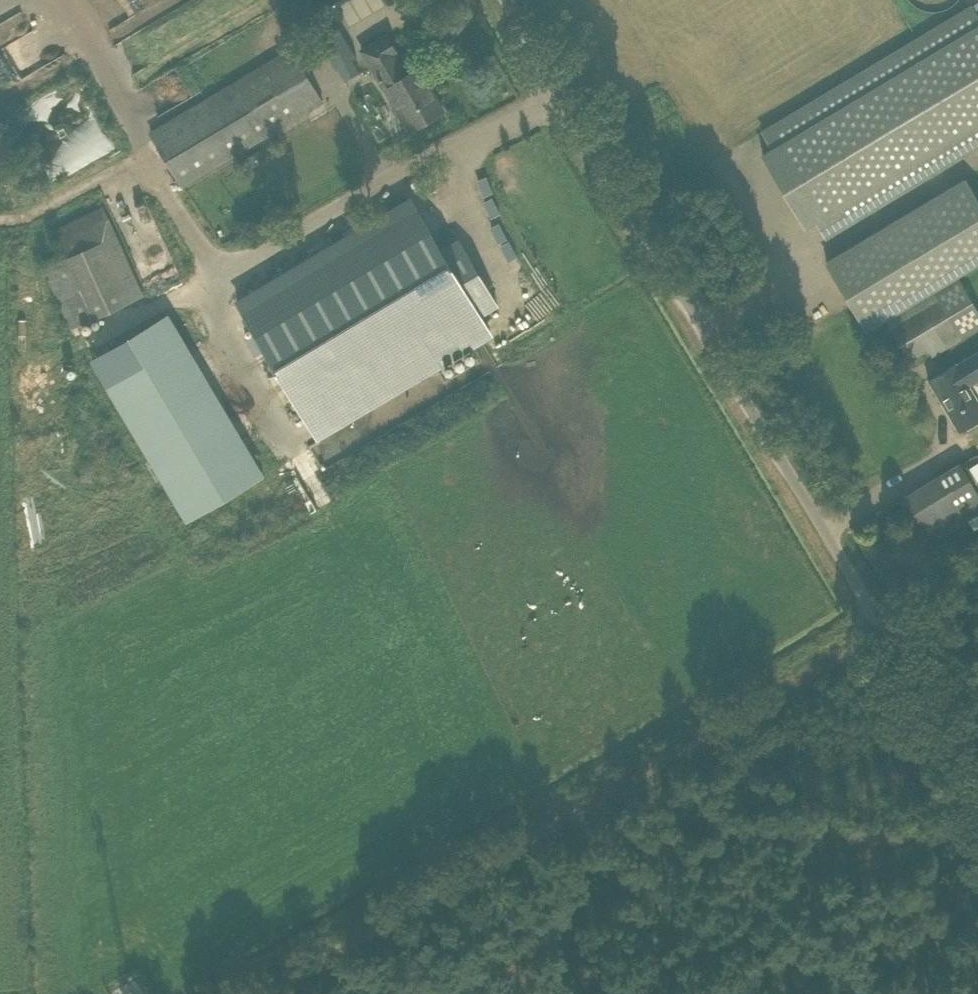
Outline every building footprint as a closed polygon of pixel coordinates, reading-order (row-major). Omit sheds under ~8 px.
[(977,146),(977,15),(972,5),(763,131),(773,148),(763,154),(806,226),(817,220),(827,237),(977,146)] [(410,130),(443,110),(418,68),(407,74),(394,53),(397,52),(387,35),(362,50),(410,130)] [(183,185),(323,102),(291,48),(151,132),(183,185)] [(965,179),(826,262),(867,330),(977,265),(977,200),(965,179)] [(144,294),(108,217),(59,239),(68,257),(45,268),(72,327),(144,294)] [(456,234),(440,244),(481,313),(497,304),(456,234)] [(960,338),(934,293),(887,321),(910,360),(928,349),(931,355),(960,338)] [(977,380),(977,351),(929,380),(959,431),(966,426),(968,429),(977,423),(977,400),(969,385),(977,380)] [(905,496),(909,504),(931,541),(977,513),(977,495),(973,486),(960,464),(905,496)]
